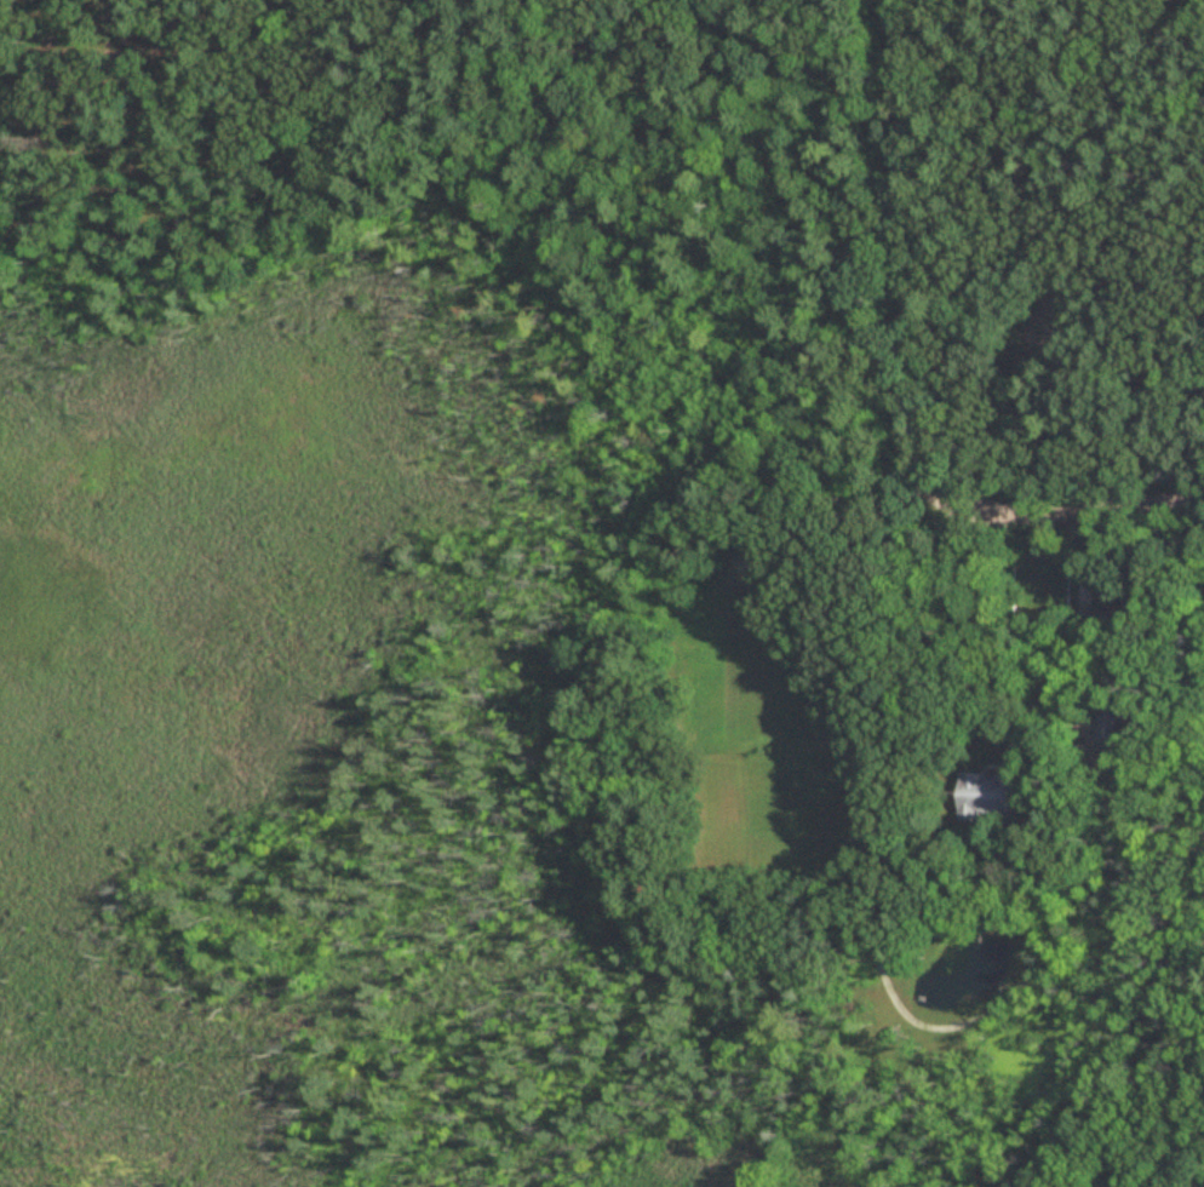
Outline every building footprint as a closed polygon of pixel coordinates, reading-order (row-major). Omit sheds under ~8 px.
[(1021,774),(960,773),(959,821),(981,821),(981,813),(1011,813),(1011,798),(1020,798),(1021,774)]
